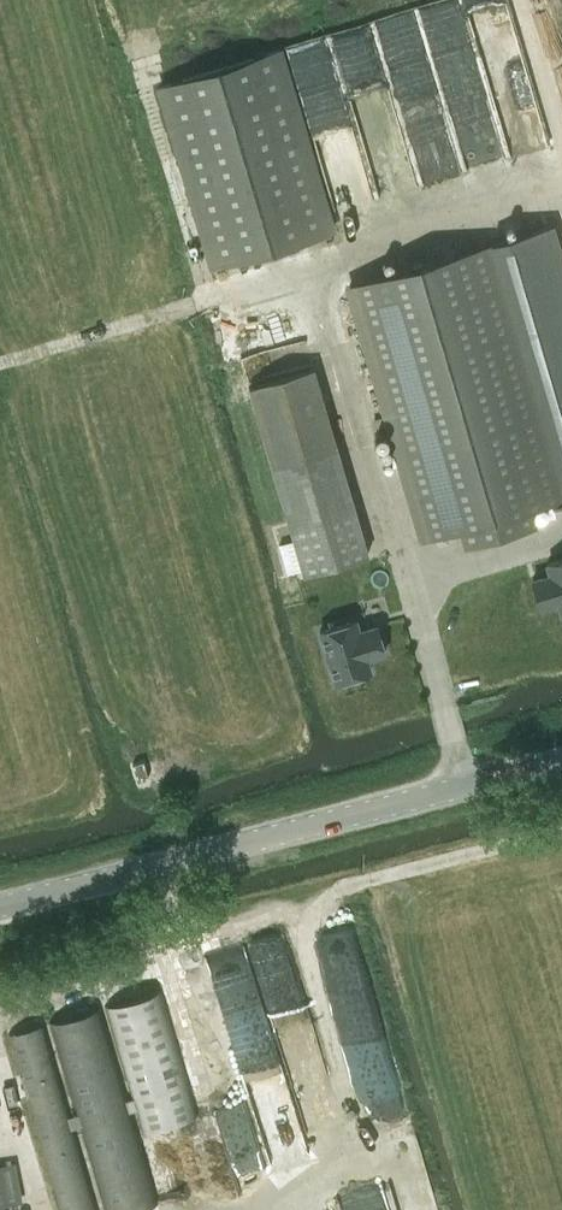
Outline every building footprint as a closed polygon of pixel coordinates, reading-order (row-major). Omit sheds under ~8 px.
[(279,49),(161,84),(214,264),(332,229),(279,49)] [(349,284),(423,535),(458,525),(464,545),(536,523),(530,504),(561,495),(561,259),(552,224),(492,242),(349,284)] [(249,386),(303,571),(368,552),(314,367),(249,386)] [(548,598),(555,623),(561,621),(561,594),(548,598)] [(357,638),(323,647),(336,699),(372,691),(368,678),(387,674),(378,644),(360,649),(357,638)] [(161,989),(107,1006),(144,1133),(198,1113),(161,989)] [(50,1022),(50,1023),(105,1209),(129,1209),(158,1201),(132,1109),(136,1108),(133,1096),(129,1098),(101,1006),(50,1022)] [(9,1035),(63,1209),(99,1209),(74,1126),(79,1126),(76,1113),(71,1115),(43,1024),(9,1035)]
